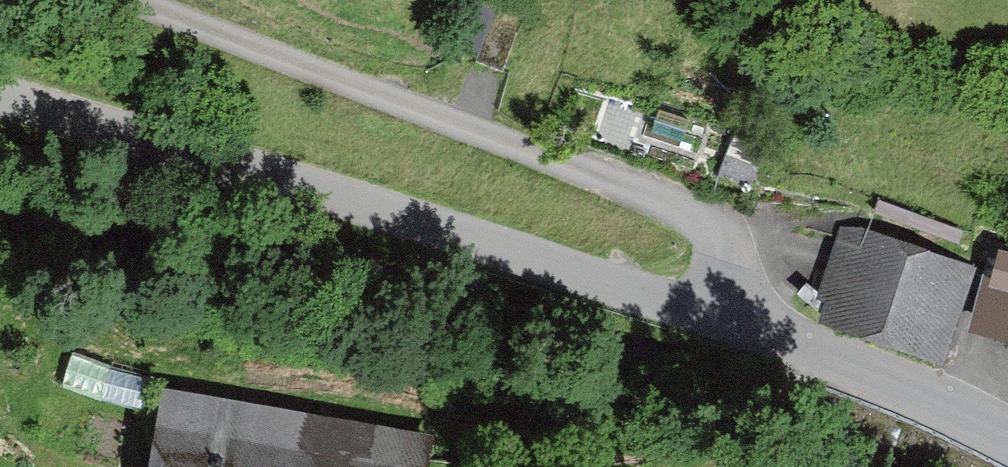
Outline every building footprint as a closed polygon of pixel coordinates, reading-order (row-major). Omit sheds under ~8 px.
[(772,163),(727,144),(708,190),(753,209),(772,163)] [(971,268),(845,229),(816,323),(941,362),(971,268)] [(998,253),(970,335),(1007,348),(1007,256),(998,253)] [(73,352),(64,383),(146,406),(155,375),(73,352)] [(173,413),(164,466),(418,466),(420,455),(173,413)] [(793,466),(824,466),(798,456),(793,466)]
